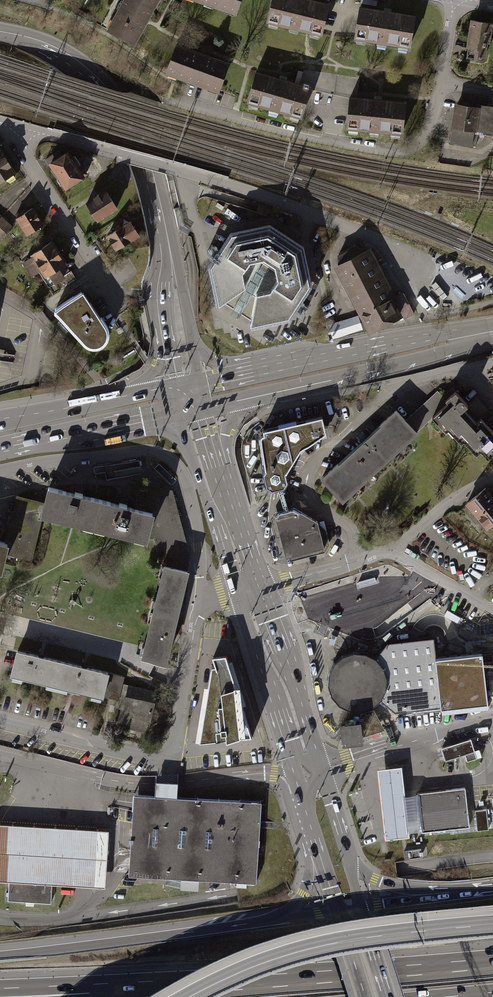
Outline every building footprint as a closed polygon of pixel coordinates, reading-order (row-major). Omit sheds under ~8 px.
[(105,28),(134,45),(160,0),(121,0),(105,28)] [(238,17),(244,0),(188,0),(238,17)] [(332,5),(313,0),(274,0),(269,22),(324,36),(332,5)] [(416,18),(360,7),(353,42),(409,53),(416,18)] [(492,27),(474,24),(469,58),(483,60),(486,44),(490,44),(492,27)] [(230,63),(178,44),(167,73),(220,92),(230,63)] [(311,87),(255,72),(246,107),(302,122),(311,87)] [(341,94),(360,94),(360,77),(341,77),(341,94)] [(402,103),(348,97),(344,135),(398,141),(402,103)] [(455,105),(449,143),(475,147),(477,136),(482,137),(484,134),(492,136),(492,107),(477,105),(477,109),(455,105)] [(17,179),(0,151),(0,189),(17,179)] [(50,165),(66,190),(84,178),(68,153),(50,165)] [(106,192),(87,205),(98,222),(117,209),(106,192)] [(16,219),(27,237),(43,227),(32,209),(16,219)] [(2,241),(14,228),(0,216),(0,240),(2,241)] [(132,222),(107,237),(116,251),(140,235),(132,222)] [(211,269),(221,307),(247,289),(243,274),(251,262),(265,259),(277,267),(280,281),(273,292),(259,296),(253,327),(291,319),(312,287),(304,248),(271,227),(232,235),(211,269)] [(51,276),(61,292),(75,282),(65,267),(66,266),(52,243),(32,256),(47,278),(51,276)] [(338,256),(338,266),(365,252),(357,246),(338,256)] [(365,252),(338,266),(371,329),(398,316),(390,302),(365,252)] [(106,330),(84,294),(56,312),(87,346),(93,349),(99,348),(105,344),(107,338),(106,330)] [(404,295),(390,302),(398,316),(400,320),(413,313),(404,295)] [(333,338),(364,329),(360,315),(329,324),(333,338)] [(447,404),(433,418),(446,433),(448,431),(461,445),(464,443),(475,456),(480,451),(487,459),(492,453),(492,432),(453,388),(442,398),(447,404)] [(398,411),(322,480),(343,503),(433,418),(447,404),(442,398),(438,393),(407,421),(398,411)] [(279,427),(263,431),(264,435),(260,438),(265,471),(263,475),(266,487),(272,491),(279,489),(282,489),(284,488),(288,482),(286,474),(300,451),(326,433),(322,417),(297,423),(296,420),(278,424),(279,427)] [(141,484),(135,508),(153,512),(147,536),(155,538),(161,560),(167,562),(166,565),(186,570),(188,563),(187,557),(189,557),(171,491),(141,484)] [(43,511),(95,523),(101,500),(49,487),(44,504),(43,511)] [(487,529),(492,524),(492,495),(486,487),(466,505),(487,529)] [(282,489),(279,489),(284,510),(288,509),(282,489)] [(5,553),(31,560),(43,511),(44,504),(18,497),(7,542),(5,553)] [(101,500),(95,523),(147,536),(153,512),(135,508),(101,500)] [(274,517),(285,557),(325,546),(319,522),(294,508),(288,509),(284,510),(276,512),(274,517)] [(154,610),(177,616),(181,596),(188,571),(186,570),(166,565),(165,565),(154,610)] [(315,614),(316,613),(317,615),(319,615),(322,615),(323,613),(323,611),(342,605),(336,585),(308,593),(312,604),(312,606),(312,609),(314,610),(315,614)] [(177,616),(154,610),(143,655),(165,661),(171,638),(177,616)] [(346,711),(361,712),(372,707),(379,701),(393,712),(486,702),(481,654),(434,659),(432,640),(385,645),(375,661),(368,656),(356,653),(344,655),(333,662),(326,673),(325,685),(328,696),(336,706),(346,711)] [(12,673),(57,684),(63,661),(41,656),(17,651),(12,673)] [(214,658),(200,742),(253,737),(227,657),(214,658)] [(84,667),(63,661),(57,684),(102,695),(103,694),(108,672),(84,667)] [(103,694),(118,698),(121,683),(123,676),(108,672),(103,694)] [(118,722),(147,729),(156,691),(121,683),(118,698),(116,705),(122,707),(118,722)] [(372,707),(361,712),(361,724),(363,735),(363,740),(386,732),(372,707)] [(356,719),(345,720),(346,725),(340,726),(342,737),(346,736),(347,741),(358,740),(358,735),(363,735),(361,724),(357,724),(356,719)] [(472,739),(442,749),(443,753),(446,761),(466,755),(468,762),(478,759),(473,744),(472,739)] [(385,841),(409,838),(409,833),(405,798),(402,768),(377,771),(385,841)] [(465,789),(417,795),(418,796),(422,832),(422,834),(470,828),(465,789)] [(165,798),(136,796),(135,804),(132,863),(131,876),(225,882),(252,884),(254,854),(256,823),(257,804),(165,798)] [(418,796),(405,798),(409,833),(422,832),(418,796)] [(479,833),(490,832),(487,811),(476,812),(479,833)] [(0,825),(0,882),(9,882),(52,885),(106,889),(110,832),(0,825)] [(403,851),(404,858),(421,855),(420,848),(403,851)] [(52,885),(9,882),(8,901),(52,904),(52,885)]
